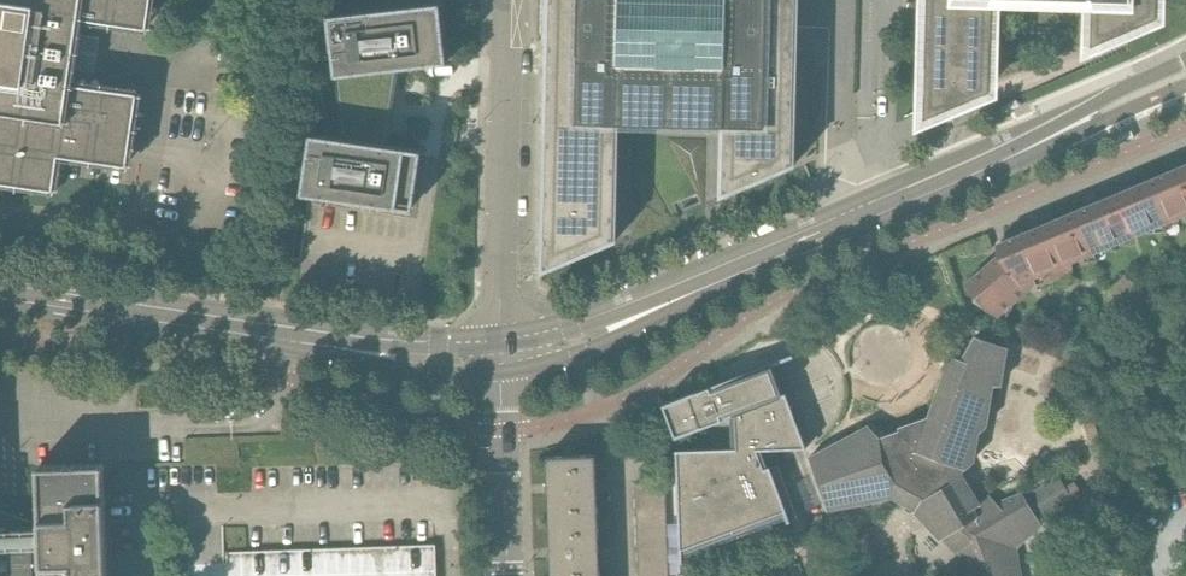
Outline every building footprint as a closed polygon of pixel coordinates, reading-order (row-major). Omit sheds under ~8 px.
[(133,28),(148,30),(152,0),(0,0),(0,184),(54,192),(59,157),(128,167),(140,89),(117,86),(71,80),(79,20),(133,28)] [(795,162),(799,0),(548,0),(541,273),(617,241),(620,122),(722,125),(720,197),(795,165),(795,162)] [(1157,0),(929,0),(926,112),(1001,81),(1004,12),(1082,15),(1083,49),(1156,16),(1157,0)] [(396,69),(447,63),(441,3),(329,15),(335,75),(339,75),(342,104),(393,113),(395,102),(391,101),(396,69)] [(393,113),(342,104),(346,138),(311,133),(302,193),(413,210),(422,150),(385,144),(388,124),(392,123),(393,113)] [(1140,233),(1180,216),(1185,223),(1185,164),(1164,174),(1124,191),(1122,187),(1111,188),(1112,196),(1083,208),(1055,219),(1054,216),(1042,217),(1043,225),(1006,240),(1007,248),(965,284),(976,298),(974,302),(997,316),(1036,283),(1038,287),(1072,273),(1071,262),(1100,250),(1140,233)] [(1025,497),(1023,494),(998,504),(992,498),(978,505),(958,475),(960,470),(972,461),(976,433),(984,426),(989,396),(987,395),(991,383),(999,384),(1004,348),(974,337),(961,359),(950,355),(943,367),(946,368),(931,417),(899,427),(899,431),(879,438),(869,426),(809,459),(828,510),(893,497),(917,509),(917,513),(942,540),(945,539),(958,552),(957,554),(964,575),(1020,575),(1016,553),(1018,547),(1035,533),(1033,528),(1040,522),(1074,502),(1059,477),(1025,497)] [(799,519),(778,464),(768,467),(761,450),(807,449),(786,393),(783,394),(772,366),(794,358),(793,355),(663,403),(676,438),(731,417),(731,448),(676,451),(680,563),(683,563),(683,554),(785,515),(788,523),(799,519)] [(551,575),(600,575),(599,558),(598,519),(597,494),(596,456),(547,457),(549,521),(551,575)] [(41,533),(41,545),(42,575),(106,575),(103,465),(38,467),(41,533)] [(636,500),(666,499),(666,483),(635,484),(636,500)] [(666,499),(636,500),(636,517),(667,516),(666,499)] [(31,545),(41,545),(41,533),(31,533),(31,522),(0,511),(0,575),(32,575),(31,545)] [(667,516),(636,517),(637,534),(667,533),(667,516)] [(668,550),(667,533),(637,534),(638,551),(668,550)] [(669,567),(668,550),(638,551),(638,568),(669,567)] [(669,567),(638,568),(639,575),(669,575),(669,567)]
